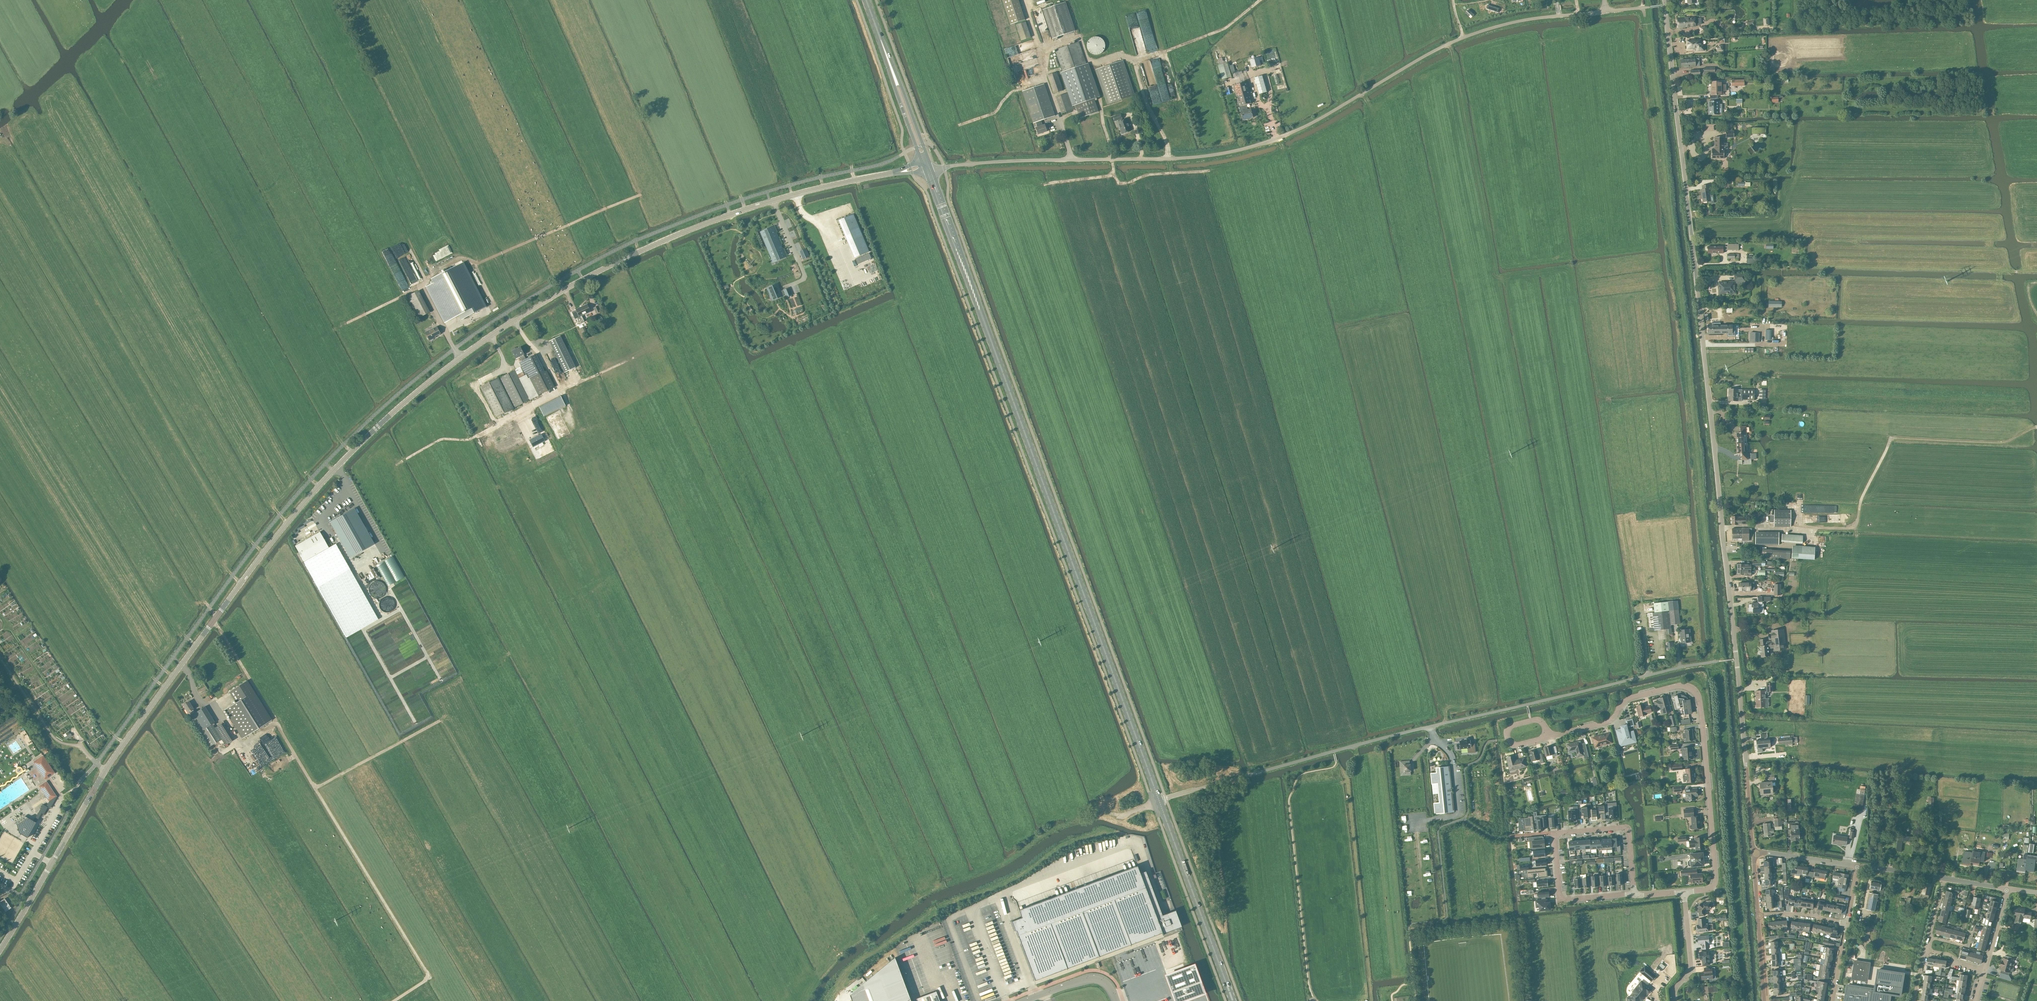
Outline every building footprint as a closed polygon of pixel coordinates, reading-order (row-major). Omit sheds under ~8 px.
[(1075,31),(1065,2),(1042,10),(1052,39),(1075,31)] [(1695,17),(1677,18),(1678,29),(1685,28),(1685,27),(1695,26),(1695,24),(1700,24),(1700,19),(1695,19),(1695,17)] [(1697,51),(1704,50),(1703,45),(1701,45),(1701,40),(1695,40),(1695,39),(1692,39),(1692,40),(1687,41),(1688,49),(1693,48),(1696,48),(1697,51)] [(1098,97),(1079,42),(1055,50),(1069,92),(1055,97),(1061,114),(1076,109),(1079,118),(1098,112),(1094,99),(1098,97)] [(1250,60),(1252,68),(1261,65),(1260,61),(1259,58),(1250,60)] [(1681,67),(1695,66),(1700,66),(1699,58),(1695,59),(1681,59),(1681,67)] [(1095,70),(1107,105),(1135,95),(1123,60),(1095,70)] [(1704,73),(1704,75),(1717,75),(1717,69),(1715,69),(1715,67),(1704,67),(1704,73)] [(1047,75),(1053,93),(1063,90),(1057,72),(1047,75)] [(1255,78),(1259,94),(1267,92),(1263,75),(1255,78)] [(1243,111),(1248,110),(1246,105),(1252,103),(1250,97),(1252,96),(1248,81),(1233,85),(1239,107),(1241,106),(1243,111)] [(1711,95),(1710,95),(1710,98),(1718,98),(1718,95),(1722,95),(1722,91),(1726,91),(1725,85),(1722,85),(1722,82),(1711,82),(1711,95)] [(1035,123),(1041,121),(1055,116),(1044,84),(1022,91),(1033,123),(1035,123)] [(1710,101),(1708,101),(1708,114),(1719,114),(1722,114),(1722,106),(1719,106),(1719,104),(1719,101),(1718,101),(1718,98),(1710,98),(1710,101)] [(1251,109),(1248,110),(1243,111),(1241,112),(1243,120),(1253,117),(1251,109)] [(1121,121),(1121,119),(1122,119),(1120,114),(1112,117),(1114,121),(1117,120),(1118,122),(1117,122),(1121,134),(1130,131),(1128,126),(1129,125),(1127,119),(1121,121)] [(1042,125),(1041,121),(1035,123),(1037,127),(1035,128),(1037,134),(1046,131),(1044,125),(1042,125)] [(1724,158),(1724,137),(1715,137),(1715,149),(1712,149),(1712,158),(1724,158)] [(1710,197),(1709,189),(1709,188),(1702,189),(1701,189),(1703,202),(1708,201),(1709,203),(1714,202),(1713,201),(1713,197),(1710,197)] [(839,220),(855,258),(868,252),(853,215),(839,220)] [(786,257),(773,227),(761,232),(766,246),(767,245),(773,259),(777,257),(778,260),(786,257)] [(1727,246),(1708,246),(1708,253),(1723,253),(1723,250),(1738,250),(1738,244),(1727,244),(1727,246)] [(805,249),(800,252),(803,259),(809,257),(805,249)] [(459,315),(461,320),(486,307),(464,262),(431,279),(434,283),(427,287),(445,322),(459,315)] [(1745,287),(1745,281),(1745,273),(1734,274),(1734,281),(1734,282),(1735,287),(1745,287)] [(1735,287),(1734,282),(1734,281),(1718,282),(1719,294),(1735,293),(1735,287)] [(785,294),(787,298),(792,295),(788,287),(780,290),(777,284),(767,288),(771,298),(775,296),(775,298),(785,294)] [(419,290),(406,297),(418,319),(430,312),(419,290)] [(573,314),(575,319),(577,318),(578,322),(584,319),(582,316),(590,312),(587,304),(576,309),(576,310),(573,311),(574,313),(573,314)] [(1709,333),(1719,333),(1718,325),(1715,325),(1715,324),(1712,324),(1712,325),(1708,325),(1709,330),(1708,330),(1708,332),(1709,332),(1709,333)] [(1732,325),(1718,325),(1719,333),(1728,333),(1729,335),(1734,335),(1734,329),(1732,329),(1732,325)] [(437,326),(425,332),(429,340),(436,337),(435,336),(440,333),(437,326)] [(549,341),(564,372),(575,367),(560,336),(549,341)] [(520,347),(516,349),(515,348),(514,348),(512,349),(512,350),(516,358),(524,354),(520,347)] [(521,367),(527,379),(530,378),(538,396),(539,396),(538,395),(555,387),(547,371),(545,372),(536,354),(519,362),(521,367)] [(1728,401),(1737,401),(1742,401),(1742,400),(1754,400),(1754,390),(1738,389),(1729,389),(1728,401)] [(561,396),(539,407),(544,416),(566,405),(561,396)] [(559,411),(546,417),(557,440),(570,433),(559,411)] [(1736,444),(1747,443),(1746,426),(1740,427),(1740,432),(1736,433),(1736,444)] [(542,434),(530,440),(533,446),(545,441),(542,434)] [(1748,460),(1747,443),(1736,444),(1737,454),(1741,454),(1742,460),(1748,460)] [(354,508),(329,522),(349,558),(374,544),(354,508)] [(1791,510),(1774,510),(1774,527),(1790,527),(1791,510)] [(1746,517),(1744,517),(1738,517),(1732,517),(1732,525),(1738,524),(1747,524),(1746,517)] [(1742,528),(1732,528),(1732,540),(1742,540),(1742,541),(1749,540),(1749,534),(1752,534),(1752,528),(1749,528),(1742,528)] [(346,637),(378,619),(335,544),(328,548),(319,532),(295,546),(346,637)] [(1756,532),(1756,545),(1779,545),(1779,532),(1756,532)] [(1762,585),(1762,586),(1767,586),(1767,593),(1768,593),(1770,593),(1771,585),(1771,582),(1762,582),(1762,585)] [(1747,583),(1739,583),(1739,591),(1747,591),(1747,590),(1754,590),(1754,583),(1747,583)] [(1758,597),(1758,602),(1752,603),(1752,604),(1749,604),(1749,607),(1748,607),(1748,612),(1753,612),(1753,613),(1760,613),(1760,612),(1763,612),(1763,603),(1763,601),(1771,601),(1771,597),(1762,597),(1758,597)] [(1680,624),(1678,601),(1653,603),(1654,612),(1648,613),(1650,631),(1672,629),(1671,625),(1680,624)] [(1688,629),(1680,630),(1681,643),(1690,642),(1688,629)] [(1761,645),(1760,645),(1761,657),(1769,656),(1768,649),(1774,648),(1775,650),(1785,649),(1783,632),(1773,633),(1773,638),(1772,638),(1772,641),(1768,641),(1768,642),(1765,642),(1765,639),(1760,639),(1761,645)] [(272,720),(247,680),(229,692),(236,703),(224,710),(242,738),(272,720)] [(1765,690),(1756,691),(1756,707),(1765,707),(1765,690)] [(1690,705),(1690,704),(1690,703),(1689,701),(1688,699),(1687,698),(1686,696),(1684,695),(1682,695),(1680,694),(1678,694),(1677,695),(1677,696),(1672,697),(1675,708),(1680,708),(1680,705),(1683,705),(1684,714),(1691,713),(1691,707),(1689,708),(1688,704),(1690,703),(1690,705)] [(1658,699),(1658,701),(1656,701),(1655,702),(1655,704),(1655,705),(1656,706),(1657,708),(1661,707),(1662,713),(1670,710),(1667,697),(1658,699)] [(193,709),(189,701),(183,705),(187,712),(193,709)] [(1646,713),(1651,712),(1650,706),(1645,707),(1644,704),(1637,706),(1639,716),(1646,714),(1646,713)] [(189,716),(209,747),(222,739),(225,745),(234,739),(223,722),(215,728),(212,724),(215,722),(205,706),(189,716)] [(1621,746),(1636,742),(1633,731),(1628,732),(1626,725),(1624,726),(1623,725),(1623,726),(1621,726),(1622,730),(1617,731),(1621,746)] [(1683,733),(1682,734),(1683,738),(1684,739),(1686,738),(1686,741),(1693,741),(1692,729),(1685,730),(1685,733),(1683,733)] [(1595,747),(1612,743),(1610,733),(1599,736),(1597,736),(1596,736),(1596,737),(1592,738),(1595,747)] [(1460,744),(1457,744),(1457,749),(1468,748),(1468,753),(1476,752),(1475,743),(1471,744),(1470,739),(1469,739),(1464,739),(1464,740),(1459,741),(1460,744)] [(1756,740),(1756,741),(1757,748),(1757,752),(1763,752),(1762,748),(1764,747),(1765,748),(1769,748),(1769,747),(1770,747),(1770,741),(1773,741),(1773,739),(1756,740)] [(1584,759),(1589,758),(1587,748),(1582,749),(1580,741),(1567,744),(1568,751),(1575,749),(1577,757),(1584,755),(1584,759)] [(1552,757),(1557,755),(1557,752),(1554,753),(1552,746),(1544,748),(1546,756),(1552,754),(1552,757)] [(1684,759),(1693,759),(1693,754),(1691,754),(1691,747),(1682,748),(1682,752),(1684,752),(1684,759)] [(1540,764),(1544,763),(1542,755),(1539,756),(1537,750),(1529,752),(1532,761),(1539,759),(1540,764)] [(33,762),(45,780),(55,773),(43,755),(33,762)] [(1510,770),(1526,766),(1524,759),(1515,761),(1514,756),(1507,758),(1510,770)] [(1400,762),(1401,776),(1411,775),(1410,761),(1400,762)] [(1455,812),(1450,766),(1436,767),(1436,772),(1430,773),(1431,784),(1437,784),(1439,802),(1433,803),(1434,814),(1455,812)] [(1687,783),(1695,782),(1693,768),(1686,769),(1686,774),(1682,775),(1683,782),(1687,782),(1687,783)] [(1768,773),(1769,782),(1760,783),(1760,792),(1767,792),(1767,794),(1773,793),(1772,782),(1775,782),(1774,773),(1768,773)] [(38,786),(48,801),(49,801),(56,796),(45,781),(38,786)] [(1694,796),(1698,796),(1697,788),(1685,789),(1686,797),(1689,797),(1689,800),(1694,800),(1694,796)] [(1854,809),(1862,810),(1865,790),(1857,789),(1854,809)] [(1616,802),(1605,803),(1605,806),(1606,812),(1609,812),(1610,819),(1617,818),(1617,808),(1616,802)] [(43,805),(39,812),(41,814),(44,815),(47,809),(48,808),(46,807),(43,805)] [(1569,816),(1568,816),(1568,820),(1569,820),(1569,822),(1573,822),(1573,821),(1575,821),(1575,818),(1575,817),(1578,817),(1578,810),(1578,806),(1574,806),(1574,810),(1568,811),(1569,816)] [(32,812),(29,807),(24,810),(27,815),(32,812)] [(1592,809),(1588,809),(1589,818),(1591,818),(1591,820),(1597,820),(1596,810),(1592,810),(1592,809)] [(1694,816),(1693,809),(1684,809),(1684,817),(1691,817),(1692,825),(1690,825),(1690,826),(1690,828),(1691,829),(1692,829),(1701,828),(1700,816),(1694,816)] [(1524,818),(1518,819),(1519,826),(1518,826),(1519,830),(1525,830),(1525,831),(1531,831),(1530,827),(1533,827),(1532,816),(1528,817),(1528,818),(1524,818)] [(19,833),(28,838),(36,822),(27,817),(17,825),(19,833)] [(1540,819),(1536,819),(1537,830),(1545,830),(1544,827),(1547,827),(1547,817),(1540,817),(1540,819)] [(1774,818),(1774,827),(1782,826),(1781,818),(1774,818)] [(1795,839),(1795,840),(1799,840),(1799,837),(1801,837),(1802,836),(1802,833),(1801,832),(1799,832),(1799,825),(1799,822),(1790,822),(1787,822),(1787,829),(1791,829),(1791,839),(1795,839)] [(1771,836),(1771,833),(1774,833),(1773,828),(1770,829),(1770,823),(1763,824),(1764,837),(1771,836)] [(1833,844),(1846,845),(1847,837),(1834,835),(1833,844)] [(1898,840),(1896,851),(1901,851),(1903,841),(1913,842),(1914,837),(1898,835),(1898,839),(1898,841),(1898,840)] [(1536,840),(1536,837),(1528,837),(1529,841),(1532,841),(1533,849),(1545,848),(1544,839),(1536,840)] [(1704,845),(1704,841),(1703,841),(1703,837),(1695,838),(1695,840),(1689,841),(1690,847),(1696,847),(1696,850),(1704,849),(1704,845)] [(1972,852),(1971,863),(1980,864),(1981,852),(1973,850),(1972,852)] [(1971,865),(1971,863),(1972,852),(1964,851),(1962,864),(1971,865)] [(1691,866),(1703,865),(1702,853),(1691,854),(1691,861),(1689,861),(1688,862),(1688,865),(1689,866),(1691,866)] [(2019,858),(2017,871),(2025,872),(2025,871),(2027,860),(2028,854),(2024,854),(2023,859),(2019,858)] [(2025,871),(2034,872),(2035,867),(2036,867),(2036,856),(2028,854),(2027,860),(2025,871)] [(1795,873),(1800,874),(1806,875),(1806,878),(1809,879),(1810,872),(1807,871),(1808,867),(1803,866),(1803,867),(1795,865),(1795,868),(1792,868),(1790,874),(1795,875),(1795,873)] [(1137,866),(1019,910),(1022,917),(1012,921),(1015,931),(1016,931),(1035,980),(1162,933),(1162,934),(1181,926),(1175,910),(1162,915),(1145,871),(1140,873),(1137,866)] [(1546,870),(1546,868),(1527,870),(1527,878),(1534,877),(1534,874),(1538,873),(1539,877),(1548,877),(1547,870),(1546,870)] [(1814,868),(1813,872),(1810,872),(1809,879),(1812,879),(1813,876),(1825,879),(1826,873),(1827,871),(1819,870),(1819,869),(1814,868)] [(1702,882),(1703,882),(1702,873),(1696,874),(1696,870),(1681,871),(1681,876),(1690,875),(1691,878),(1689,878),(1689,882),(1691,882),(1691,883),(1698,882),(1698,883),(1702,883),(1702,882)] [(1840,873),(1834,872),(1833,878),(1839,879),(1838,887),(1846,888),(1848,875),(1840,873)] [(1617,884),(1623,884),(1622,874),(1616,874),(1617,877),(1615,877),(1615,881),(1616,881),(1617,881),(1617,884)] [(1607,877),(1606,878),(1606,883),(1607,883),(1609,883),(1609,885),(1615,885),(1614,876),(1608,876),(1608,877),(1607,877)] [(1582,878),(1580,879),(1581,885),(1582,885),(1583,885),(1584,887),(1589,887),(1589,878),(1583,878),(1582,878)] [(1768,885),(1769,885),(1771,885),(1771,887),(1775,887),(1775,879),(1765,879),(1765,886),(1767,885),(1768,885)] [(1875,892),(1875,894),(1876,894),(1879,894),(1878,895),(1883,896),(1884,890),(1880,889),(1881,884),(1871,882),(1870,888),(1877,890),(1876,892),(1875,892)] [(1923,894),(1922,897),(1929,898),(1929,895),(1932,883),(1925,882),(1922,894),(1923,894)] [(1947,890),(1945,897),(1952,899),(1955,900),(1957,893),(1954,892),(1947,890)] [(1549,897),(1548,891),(1538,892),(1539,898),(1542,897),(1542,899),(1541,899),(1542,899),(1546,899),(1546,898),(1545,898),(1545,897),(1549,897)] [(1876,894),(1875,894),(1869,892),(1865,909),(1875,911),(1878,895),(1879,894),(1876,894)] [(1794,906),(1795,899),(1789,898),(1790,897),(1786,896),(1785,903),(1788,904),(1788,905),(1789,905),(1788,906),(1791,906),(1792,905),(1794,906)] [(1979,909),(1981,898),(1974,896),(1972,907),(1979,909)] [(1991,900),(1990,903),(1984,901),(1983,904),(1986,905),(1990,906),(1997,908),(1999,902),(1995,901),(1996,898),(1992,896),(1991,899),(1991,900)] [(5,898),(0,901),(0,903),(6,911),(11,908),(5,898)] [(1547,902),(1547,899),(1535,900),(1536,908),(1539,907),(1539,911),(1551,910),(1550,902),(1547,902)] [(1711,907),(1713,907),(1713,900),(1706,901),(1706,902),(1702,902),(1701,904),(1701,903),(1698,907),(1697,909),(1698,913),(1699,913),(1699,916),(1705,915),(1704,911),(1706,909),(1711,909),(1711,907)] [(1836,905),(1835,912),(1835,913),(1838,914),(1838,913),(1841,913),(1841,910),(1844,911),(1845,905),(1836,903),(1836,905)] [(1949,911),(1951,905),(1944,903),(1942,909),(1949,911)] [(1986,905),(1986,908),(1989,909),(1988,912),(1995,914),(1997,908),(1990,906),(1986,905)] [(2015,923),(2019,924),(2020,921),(2022,922),(2023,917),(2031,919),(2032,912),(2025,911),(2025,909),(2015,907),(2014,913),(2018,913),(2014,923),(2015,923)] [(1942,909),(1940,915),(1948,917),(1951,918),(1953,912),(1949,911),(1942,909)] [(1995,914),(1988,912),(1986,918),(1993,920),(1995,914)] [(1948,917),(1940,915),(1939,921),(1946,923),(1948,917)] [(1993,920),(1986,918),(1984,924),(1992,926),(1993,920)] [(1697,932),(1708,931),(1707,924),(1705,924),(1705,919),(1698,919),(1698,925),(1697,925),(1697,932)] [(1992,926),(1984,924),(1983,928),(1979,926),(1978,929),(1983,930),(1990,932),(1992,926)] [(1936,933),(1943,935),(1945,927),(1938,925),(1936,933)] [(1952,929),(1945,927),(1943,935),(1950,937),(1952,929)] [(1832,928),(1830,934),(1830,937),(1838,939),(1838,936),(1836,935),(1838,929),(1832,928)] [(1959,931),(1952,929),(1950,937),(1957,939),(1959,931)] [(1990,932),(1983,930),(1981,936),(1988,939),(1990,932)] [(1959,931),(1957,939),(1964,941),(1965,937),(1967,938),(1968,934),(1966,933),(1959,931)] [(1708,943),(1709,943),(1708,935),(1698,936),(1698,944),(1702,944),(1703,949),(1709,948),(1708,943)] [(1988,939),(1981,936),(1979,942),(1987,945),(1988,939)] [(1985,951),(1987,945),(1979,942),(1977,949),(1985,951)] [(1834,948),(1827,947),(1824,946),(1823,952),(1826,953),(1832,954),(1834,948)] [(1967,959),(1969,952),(1962,950),(1960,958),(1967,959)] [(1710,955),(1710,952),(1709,952),(1709,951),(1699,952),(1700,959),(1702,959),(1703,965),(1709,964),(1709,958),(1709,955),(1710,955)] [(1974,961),(1976,953),(1969,952),(1967,959),(1974,961)] [(1983,955),(1976,953),(1974,961),(1981,963),(1983,955)] [(2013,961),(2014,958),(2005,955),(2005,958),(2004,958),(2003,960),(2002,960),(2001,963),(2014,967),(2015,962),(2013,962),(2013,961)] [(895,957),(850,995),(852,1000),(911,1000),(895,957)] [(1946,968),(1946,964),(1947,961),(1941,960),(1939,967),(1939,971),(1938,975),(1941,975),(1942,967),(1946,968)] [(1870,969),(1868,969),(1869,963),(1863,963),(1864,961),(1860,961),(1860,962),(1855,961),(1854,964),(1853,964),(1852,970),(1853,970),(1852,978),(1867,980),(1867,975),(1869,975),(1870,969)] [(2012,972),(2014,967),(2001,963),(2000,967),(2001,967),(2001,970),(2001,973),(2009,975),(2010,972),(2010,971),(2012,972)] [(1820,964),(1819,970),(1829,972),(1830,966),(1823,965),(1820,964)] [(1167,975),(1177,1000),(1183,1000),(1206,993),(1195,965),(1167,975)] [(1644,966),(1640,971),(1643,973),(1652,981),(1656,976),(1647,969),(1644,966)] [(1704,968),(1704,972),(1701,972),(1702,979),(1713,978),(1712,972),(1715,971),(1715,967),(1704,968)] [(1818,977),(1821,977),(1828,979),(1829,972),(1819,970),(1818,977)] [(1845,1000),(1889,1000),(1890,994),(1900,995),(1903,974),(1878,970),(1875,989),(1847,985),(1845,1000)] [(1651,989),(1641,981),(1637,987),(1630,997),(1629,996),(1627,998),(1628,1000),(1633,1000),(1634,1000),(1640,1000),(1646,993),(1647,994),(1651,989)] [(1817,981),(1817,983),(1820,984),(1819,987),(1826,989),(1826,988),(1827,988),(1827,985),(1826,985),(1827,982),(1820,981),(1817,981)] [(1816,987),(1815,990),(1819,990),(1818,993),(1825,995),(1825,994),(1826,994),(1826,991),(1825,991),(1826,989),(1819,987),(1816,987)] [(917,1000),(940,1000),(936,991),(916,998),(917,1000)]
